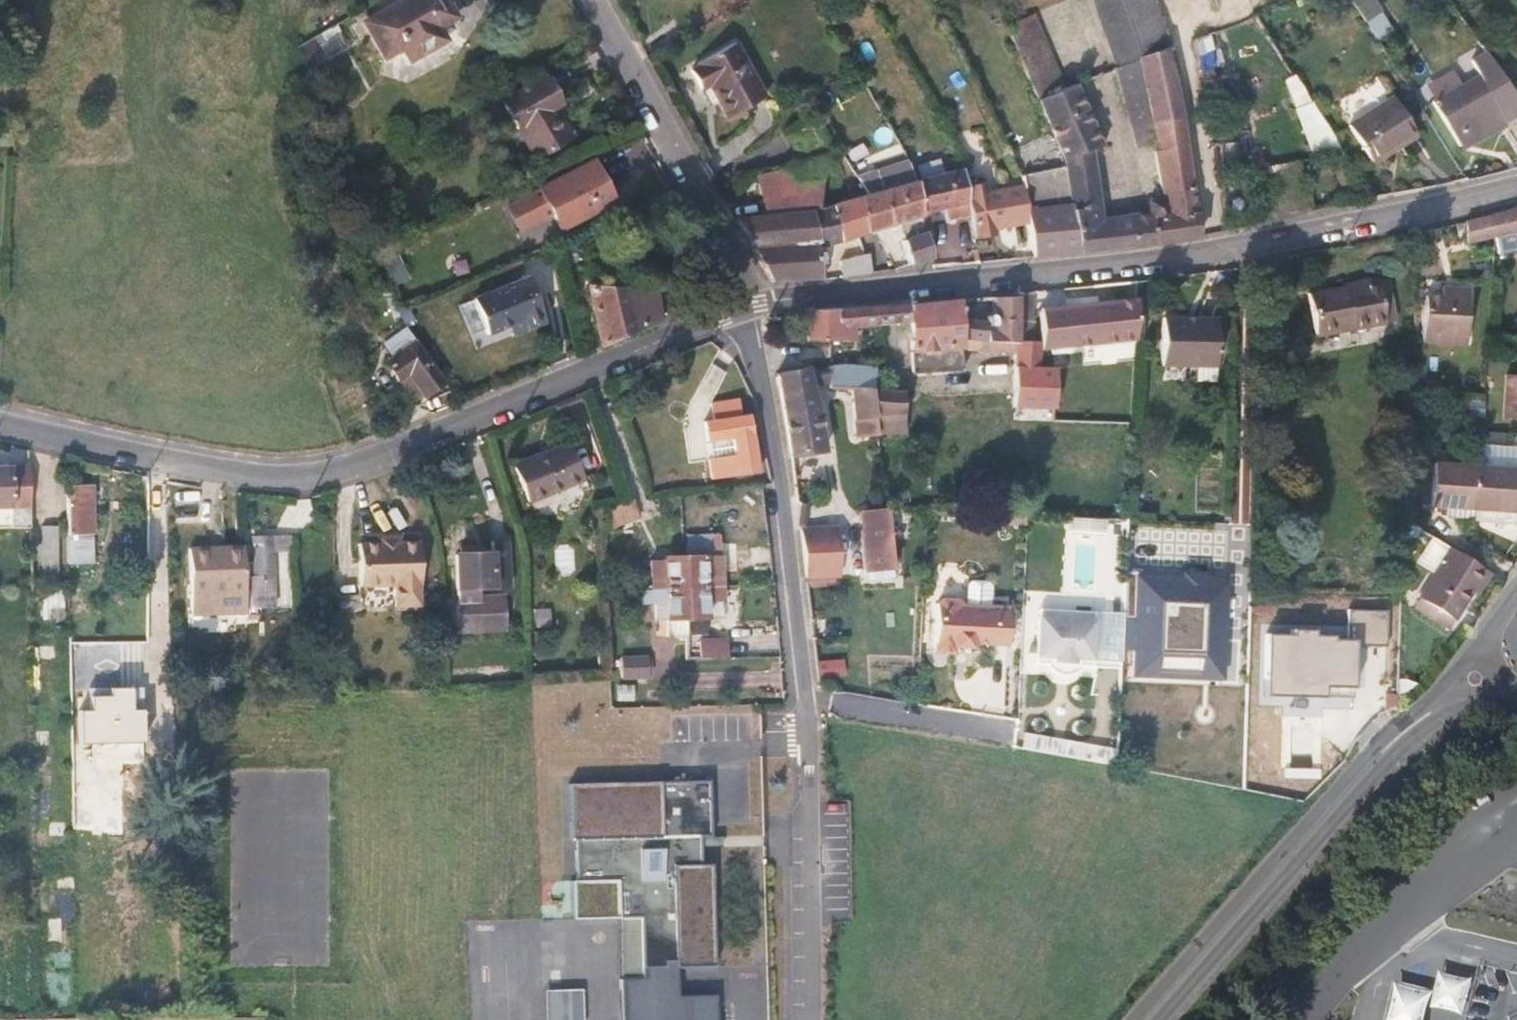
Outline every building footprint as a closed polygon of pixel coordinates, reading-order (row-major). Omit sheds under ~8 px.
[(429,37),(450,27),(442,9),(453,4),(451,0),(414,0),(358,27),(373,62),(393,53),(399,69),(436,53),(429,37)] [(1374,0),(1349,0),(1374,36),(1392,24),(1374,0)] [(1030,96),(1060,85),(1036,13),(1006,23),(1030,96)] [(347,38),(342,26),(307,42),(312,54),(347,38)] [(1191,38),(1195,54),(1211,50),(1206,34),(1191,38)] [(763,97),(729,42),(691,64),(692,67),(687,69),(698,89),(707,85),(725,119),(763,97)] [(1516,107),(1516,98),(1477,50),(1462,63),(1469,72),(1426,105),(1461,146),(1467,142),(1469,145),(1516,107)] [(1200,238),(1160,57),(1132,68),(1161,199),(1150,201),(1153,215),(1159,245),(1200,238)] [(1295,74),(1281,79),(1291,106),(1305,101),(1295,74)] [(575,139),(564,115),(567,113),(552,82),(509,101),(536,158),(575,139)] [(1096,149),(1079,111),(1097,104),(1086,84),(1042,101),(1052,129),(1056,159),(1059,167),(1061,175),(1078,257),(1159,245),(1153,215),(1107,223),(1084,154),(1096,149)] [(1312,163),(1335,155),(1314,99),(1292,107),(1312,163)] [(1052,129),(1042,101),(1028,107),(1056,159),(1052,129)] [(1419,144),(1390,107),(1348,138),(1372,170),(1396,152),(1401,157),(1419,144)] [(986,160),(985,138),(977,138),(977,120),(944,123),(970,165),(976,209),(981,241),(1004,240),(1003,224),(1028,222),(1024,187),(1000,187),(1000,161),(986,160)] [(836,210),(834,159),(765,175),(766,217),(821,215),(836,210)] [(911,185),(927,179),(917,163),(866,183),(874,199),(912,190),(911,185)] [(976,209),(970,165),(927,179),(932,217),(934,235),(941,233),(939,216),(976,209)] [(611,210),(592,166),(539,191),(557,233),(611,210)] [(1078,257),(1061,175),(1023,180),(1024,187),(1028,222),(1033,261),(1078,257)] [(932,217),(927,179),(911,185),(912,190),(874,199),(881,231),(910,223),(932,217)] [(881,231),(874,199),(848,206),(852,236),(881,231)] [(852,236),(848,206),(836,210),(821,215),(824,239),(839,238),(852,236)] [(1488,217),(1492,237),(1495,254),(1516,250),(1516,210),(1488,217)] [(824,239),(821,215),(766,217),(738,218),(772,285),(828,281),(824,239)] [(934,235),(932,217),(910,223),(914,239),(934,235)] [(1492,237),(1488,217),(1460,223),(1464,245),(1492,237)] [(937,260),(934,235),(914,239),(911,240),(914,255),(916,265),(937,260)] [(841,259),(839,238),(824,239),(828,281),(876,276),(874,258),(841,259)] [(916,265),(914,255),(904,258),(905,268),(916,265)] [(543,317),(523,271),(467,294),(482,330),(519,314),(524,326),(543,317)] [(654,319),(657,285),(630,288),(615,288),(587,284),(600,342),(654,319)] [(1465,341),(1466,285),(1460,285),(1430,284),(1430,295),(1422,295),(1421,341),(1465,341)] [(1391,332),(1382,290),(1312,303),(1320,345),(1355,339),(1391,332)] [(1038,345),(1036,319),(1035,304),(1021,305),(1020,309),(991,311),(991,329),(961,329),(960,313),(913,316),(914,332),(914,351),(970,349),(1023,352),(1024,345),(1038,345)] [(1137,348),(1137,308),(1036,319),(1038,345),(1045,345),(1046,357),(1137,348)] [(863,354),(863,335),(914,332),(913,316),(812,323),(809,324),(809,328),(812,357),(863,354)] [(1221,375),(1221,327),(1168,327),(1167,377),(1221,375)] [(812,357),(809,328),(800,330),(801,343),(802,358),(812,357)] [(801,343),(800,330),(790,332),(791,344),(801,343)] [(441,374),(413,331),(382,352),(394,372),(398,369),(409,388),(418,383),(421,387),(441,374)] [(786,355),(791,344),(779,339),(776,343),(776,353),(786,355)] [(877,390),(873,366),(829,368),(826,392),(868,390),(877,390)] [(820,453),(809,393),(805,370),(774,373),(786,458),(820,453)] [(754,462),(749,403),(740,404),(739,387),(710,390),(711,407),(702,408),(704,428),(730,426),(732,444),(705,446),(706,466),(754,462)] [(908,413),(907,389),(877,390),(868,390),(872,416),(908,413)] [(872,416),(868,390),(826,392),(831,401),(850,401),(854,439),(860,444),(875,443),(875,439),(872,416)] [(909,435),(908,413),(872,416),(875,439),(909,435)] [(1479,465),(1483,420),(1440,416),(1435,462),(1479,465)] [(1483,420),(1479,465),(1516,468),(1516,423),(1483,420)] [(569,444),(564,446),(512,469),(527,505),(585,480),(569,444)] [(27,468),(0,467),(0,510),(29,510),(27,468)] [(93,539),(91,480),(65,481),(68,539),(93,539)] [(605,533),(637,521),(629,502),(605,512),(605,533)] [(890,572),(884,518),(883,512),(855,516),(862,574),(890,572)] [(722,597),(720,556),(714,556),(713,518),(687,519),(688,558),(663,559),(663,566),(657,562),(656,560),(648,560),(648,568),(637,568),(636,587),(640,587),(639,601),(654,601),(654,616),(666,616),(666,632),(686,632),(686,615),(706,615),(706,598),(722,597)] [(1445,594),(1479,546),(1444,519),(1408,567),(1445,594)] [(56,524),(37,525),(38,576),(57,576),(56,524)] [(833,581),(827,527),(794,530),(801,585),(833,581)] [(274,578),(274,554),(283,554),(283,538),(256,539),(256,578),(274,578)] [(418,581),(417,538),(356,539),(357,582),(392,583),(391,604),(415,604),(416,581),(418,581)] [(460,552),(460,561),(455,561),(458,594),(476,593),(510,592),(509,538),(492,538),(492,559),(476,560),(475,551),(460,552)] [(240,585),(238,541),(183,544),(185,588),(240,585)] [(554,546),(555,570),(572,570),(572,546),(554,546)] [(95,600),(94,573),(77,572),(77,601),(95,600)] [(60,619),(60,588),(38,588),(38,619),(60,619)] [(476,603),(476,593),(458,594),(458,605),(456,605),(457,632),(480,632),(480,637),(502,636),(500,603),(476,603)] [(1011,650),(1011,612),(962,611),(958,606),(944,606),(938,611),(937,659),(956,660),(957,654),(975,654),(975,649),(1011,650)] [(529,609),(532,627),(549,625),(547,607),(529,609)] [(1345,643),(1382,644),(1383,611),(1346,609),(1345,643)] [(1090,659),(1091,619),(1038,619),(1036,658),(1053,659),(1053,663),(1074,664),(1074,659),(1090,659)] [(739,637),(738,620),(711,621),(712,639),(739,637)] [(1262,633),(1259,693),(1348,697),(1351,637),(1262,633)] [(649,670),(649,657),(614,658),(614,671),(649,670)] [(817,661),(818,673),(840,673),(840,660),(817,661)] [(650,677),(649,670),(614,671),(614,679),(650,677)] [(631,700),(631,686),(617,686),(617,699),(631,700)] [(835,692),(831,714),(869,721),(873,699),(835,692)] [(140,728),(139,706),(83,708),(83,743),(116,742),(116,729),(140,728)] [(1100,759),(1102,744),(1020,735),(1018,750),(1100,759)] [(94,819),(93,768),(78,768),(80,820),(94,819)] [(705,838),(702,783),(564,790),(566,846),(571,846),(572,885),(568,885),(569,923),(617,920),(629,919),(628,912),(638,911),(641,970),(664,969),(664,963),(674,963),(674,967),(712,966),(707,865),(696,865),(695,850),(695,839),(705,838)] [(716,849),(716,838),(705,838),(695,839),(695,850),(716,849)] [(641,970),(638,911),(628,912),(629,919),(617,920),(620,980),(641,980),(641,970)] [(664,969),(641,970),(641,980),(620,980),(622,1019),(718,1019),(718,995),(676,996),(674,967),(674,963),(664,963),(664,969)] [(548,992),(549,1019),(585,1019),(584,990),(548,992)]
